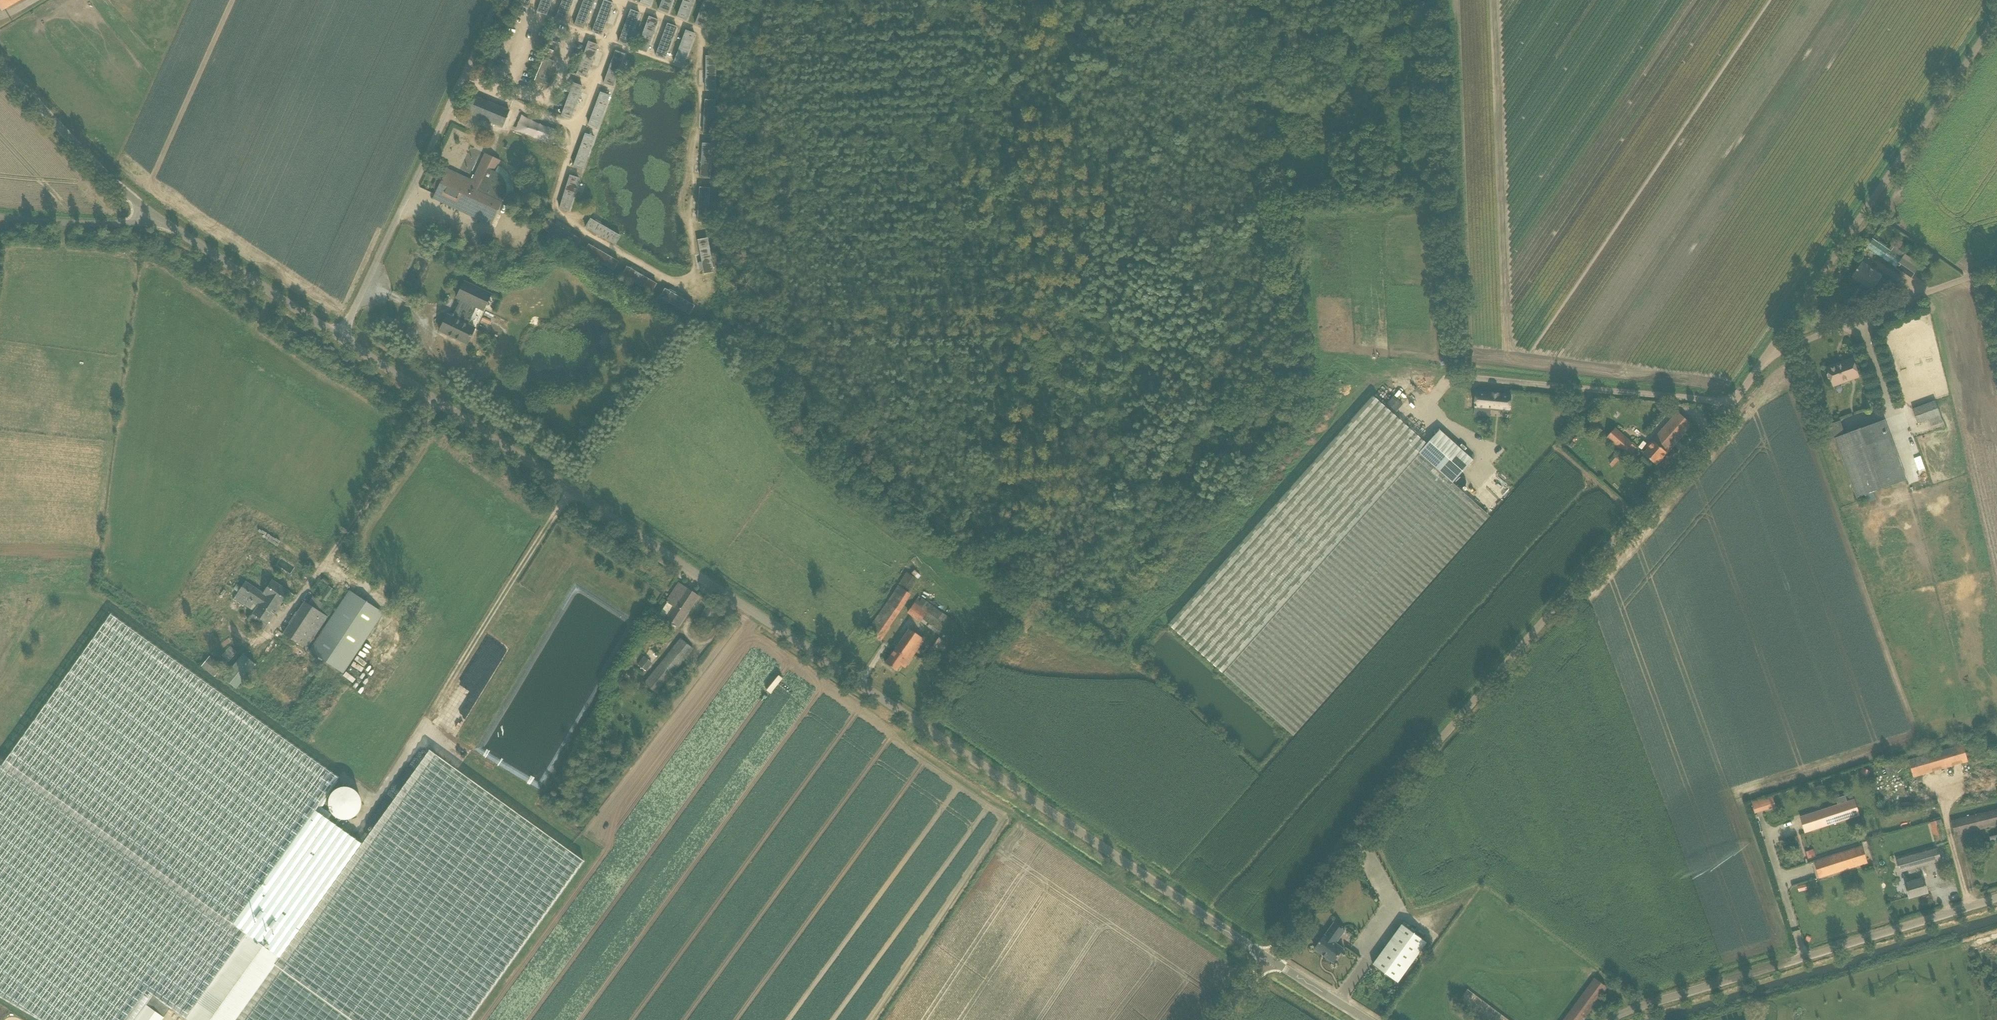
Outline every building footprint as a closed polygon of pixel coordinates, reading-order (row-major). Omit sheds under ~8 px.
[(1,11),(20,0),(0,0),(0,8),(1,11)] [(537,11),(546,14),(552,0),(541,0),(537,11)] [(556,18),(565,21),(573,0),(562,0),(556,18)] [(574,25),(583,28),(594,0),(583,0),(574,25)] [(604,0),(592,32),(601,35),(613,3),(604,0)] [(659,10),(668,13),(673,0),(663,0),(659,10)] [(678,17),(687,20),(694,0),(684,0),(678,17)] [(696,24),(705,27),(715,0),(705,0),(696,24)] [(641,14),(632,11),(620,42),(629,46),(641,14)] [(660,21),(651,17),(639,49),(648,53),(660,21)] [(501,58),(528,70),(546,31),(519,18),(501,58)] [(678,28),(669,24),(657,56),(666,60),(678,28)] [(696,35),(687,31),(675,63),(684,66),(696,35)] [(596,44),(587,40),(575,72),(584,76),(596,44)] [(624,55),(615,51),(603,83),(612,86),(624,55)] [(716,57),(706,57),(706,91),(716,91),(716,57)] [(535,82),(544,86),(554,63),(544,59),(535,82)] [(580,85),(571,82),(559,113),(568,117),(580,85)] [(609,96),(600,92),(588,124),(597,128),(609,96)] [(510,109),(486,100),(468,93),(462,110),(466,112),(502,127),(503,125),(510,109)] [(715,101),(705,100),(703,134),(712,135),(715,101)] [(593,137),(584,134),(572,165),(581,169),(593,137)] [(712,145),(702,144),(700,178),(709,179),(712,145)] [(447,169),(446,169),(433,198),(491,225),(503,200),(506,193),(506,190),(506,186),(505,182),(504,179),(502,177),(500,175),(497,173),(491,170),(496,159),(497,159),(486,153),(472,181),(447,169)] [(578,178),(569,175),(557,207),(566,210),(578,178)] [(596,185),(587,182),(575,213),(584,217),(596,185)] [(708,189),(699,188),(696,222),(706,223),(708,189)] [(617,244),(622,235),(591,217),(586,227),(617,244)] [(707,238),(697,241),(705,274),(714,272),(707,238)] [(589,245),(584,253),(613,270),(618,262),(589,245)] [(1905,255),(1896,268),(1911,278),(1920,265),(1905,255)] [(1858,269),(1853,277),(1872,290),(1882,276),(1863,263),(1862,263),(1861,262),(1857,268),(1858,269)] [(627,267),(622,275),(651,292),(656,284),(627,267)] [(476,308),(483,311),(491,295),(464,282),(457,297),(461,299),(452,317),(447,315),(439,330),(467,344),(476,327),(469,324),(476,308)] [(1827,368),(1833,384),(1849,378),(1850,380),(1859,377),(1853,360),(1839,365),(1838,364),(1827,368)] [(1487,396),(1471,394),(1469,409),(1471,410),(1470,414),(1480,416),(1481,411),(1502,415),(1505,399),(1492,397),(1492,396),(1487,396)] [(1223,673),(1420,453),(1428,444),(1374,395),(1169,624),(1223,673)] [(1389,403),(1399,409),(1404,402),(1394,396),(1389,403)] [(1918,423),(1941,415),(1935,400),(1913,408),(1918,423)] [(1656,464),(1691,425),(1678,413),(1648,447),(1649,448),(1645,454),(1656,464)] [(1835,438),(1857,498),(1907,480),(1885,420),(1835,438)] [(1836,437),(1846,433),(1842,421),(1832,425),(1836,437)] [(1615,428),(1607,438),(1624,453),(1633,443),(1615,428)] [(1428,444),(1420,453),(1453,483),(1474,460),(1440,430),(1428,444)] [(1472,499),(1453,483),(1420,453),(1223,673),(1294,736),(1491,516),(1472,499)] [(280,605),(290,591),(272,580),(263,593),(265,594),(254,611),(249,620),(264,630),(280,605)] [(234,589),(238,592),(233,600),(243,606),(245,605),(254,611),(265,594),(263,593),(245,581),(241,587),(237,584),(234,589)] [(659,614),(665,618),(678,626),(698,595),(679,582),(666,602),(667,602),(659,614)] [(334,590),(329,586),(321,597),(326,601),(334,590)] [(383,613),(350,591),(310,650),(343,673),(383,613)] [(308,603),(305,601),(283,634),(306,649),(328,616),(315,608),(320,601),(313,596),(308,603)] [(957,621),(932,605),(920,622),(944,639),(957,621)] [(235,1019),(469,1019),(584,861),(429,750),(362,844),(315,810),(339,778),(111,614),(0,769),(0,997),(41,1019),(137,1019),(154,995),(171,1007),(186,1018),(247,933),(280,957),(235,1019)] [(879,639),(888,626),(876,618),(867,631),(879,639)] [(900,665),(904,668),(924,639),(909,629),(885,663),(896,671),(900,665)] [(945,642),(939,637),(931,647),(938,652),(945,642)] [(657,693),(693,648),(681,638),(644,683),(657,693)] [(222,653),(227,659),(236,652),(231,646),(222,653)] [(243,654),(223,678),(236,688),(256,664),(243,654)] [(223,667),(210,656),(202,666),(215,677),(223,667)] [(1913,777),(1968,761),(1963,745),(1909,760),(1913,777)] [(348,787),(345,786),(342,787),(340,787),(337,788),(335,790),(333,791),(332,793),(330,795),(329,798),(329,800),(329,803),(329,806),(329,808),(330,810),(332,813),(333,815),(335,816),(337,818),(340,819),(342,819),(345,819),(348,819),(350,819),(352,818),(355,816),(357,815),(358,813),(360,810),(361,808),(361,806),(361,803),(361,800),(361,798),(360,795),(358,793),(357,791),(355,790),(352,788),(350,787),(348,787)] [(1752,801),(1756,813),(1777,806),(1773,795),(1752,801)] [(1859,815),(1854,800),(1801,817),(1806,832),(1859,815)] [(328,817),(331,814),(322,806),(319,809),(328,817)] [(1996,825),(1996,809),(1951,821),(1955,835),(1996,825)] [(1941,819),(1931,822),(1937,844),(1947,842),(1941,819)] [(1815,862),(1819,877),(1867,862),(1862,847),(1815,862)] [(1909,897),(1928,892),(1924,878),(1920,879),(1917,867),(1941,861),(1938,848),(1896,860),(1900,872),(1908,870),(1911,882),(1905,884),(1909,897)] [(1334,962),(1344,949),(1332,940),(1334,937),(1335,938),(1342,928),(1345,931),(1345,930),(1335,922),(1325,935),(1325,934),(1315,948),(1334,962)] [(1428,942),(1403,923),(1373,965),(1398,983),(1428,942)] [(187,1019),(235,1019),(280,957),(247,933),(186,1018),(185,1019),(187,1019)] [(1564,1019),(1584,1019),(1608,988),(1595,978),(1564,1019)] [(171,1007),(154,995),(137,1019),(161,1019),(171,1007)]
